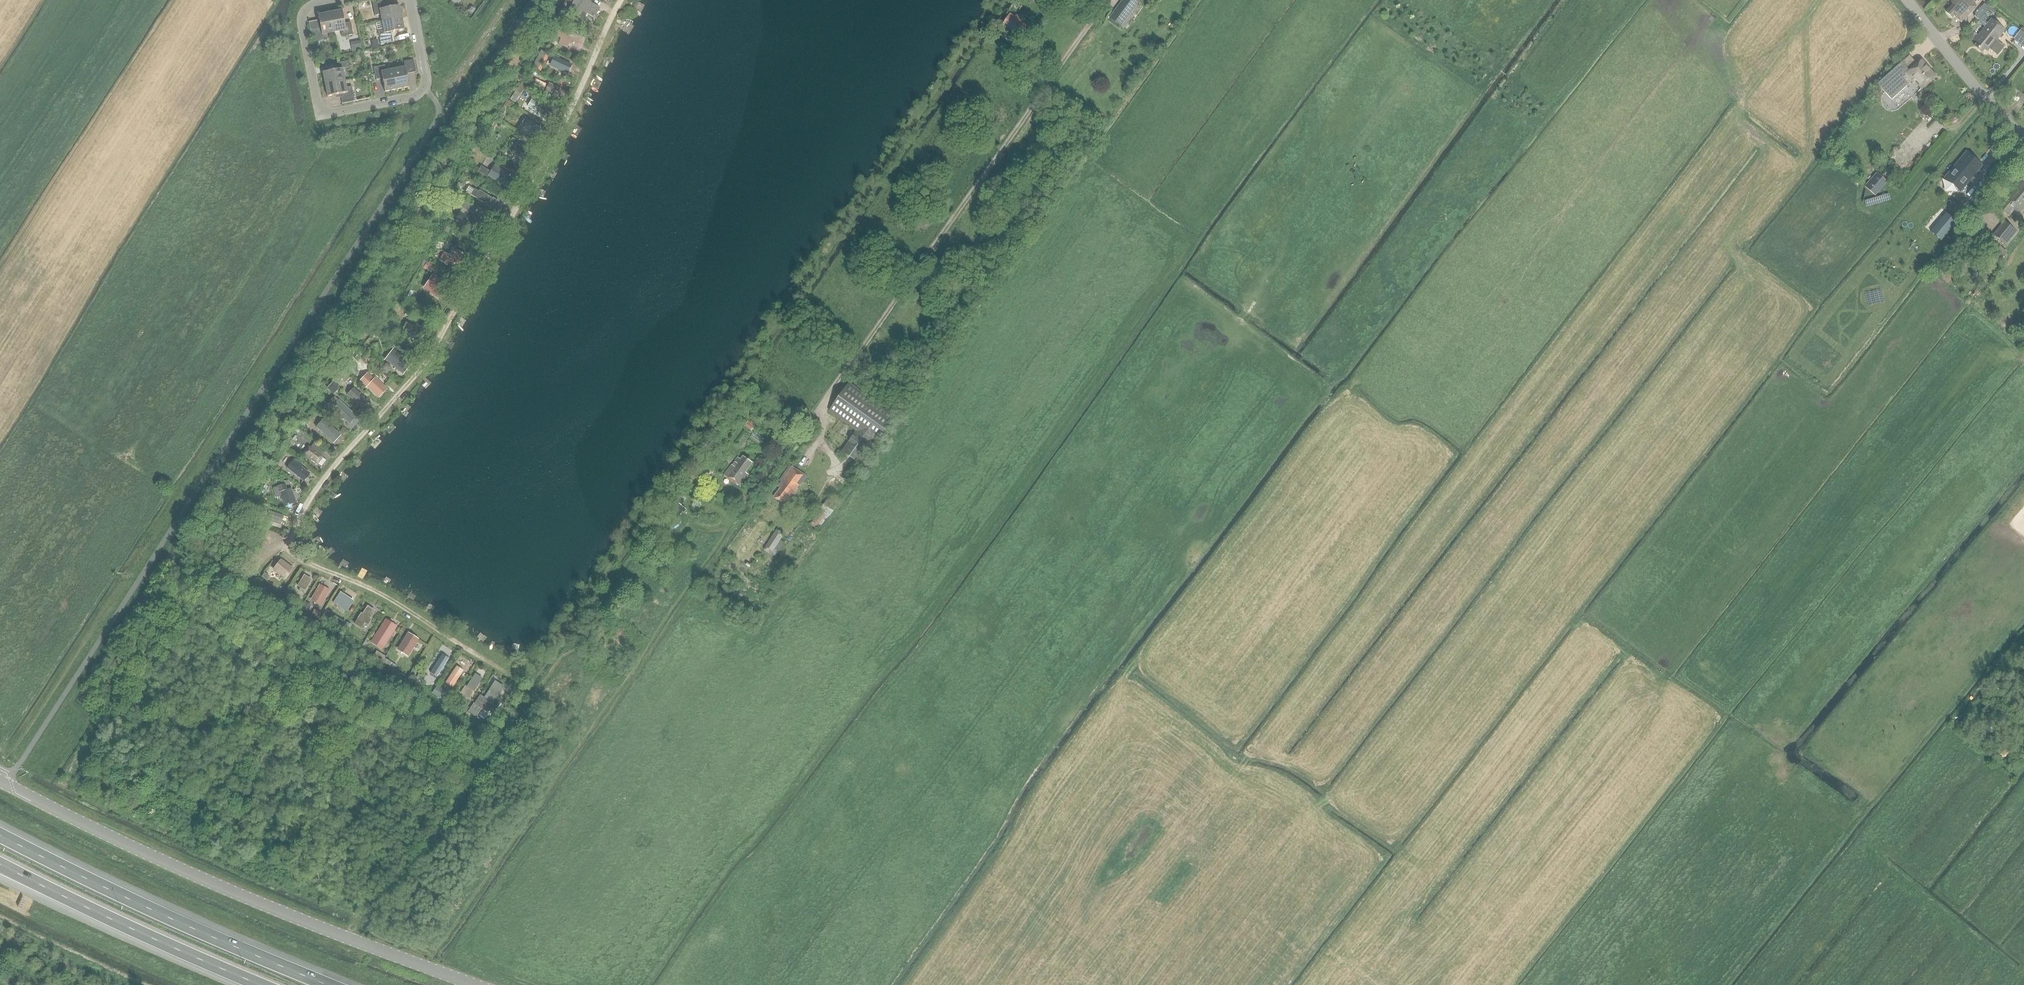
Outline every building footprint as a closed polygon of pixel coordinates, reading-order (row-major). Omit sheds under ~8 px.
[(382,22),(401,18),(399,6),(386,8),(385,0),(376,0),(372,1),(375,16),(380,15),(382,22)] [(1121,25),(1137,4),(1132,0),(1123,0),(1111,17),(1121,25)] [(1946,12),(1952,18),(1954,16),(1961,22),(1976,6),(1972,3),(1974,1),(1975,2),(1977,0),(1953,0),(1951,2),(1953,4),(1946,12)] [(561,5),(557,12),(563,15),(567,9),(561,5)] [(334,32),(341,31),(342,37),(353,35),(351,22),(344,23),(342,10),(330,13),(334,32)] [(327,34),(334,32),(330,13),(318,15),(320,28),(311,30),(313,42),(328,40),(327,34)] [(1025,26),(1010,16),(1003,26),(1018,36),(1025,26)] [(404,30),(401,18),(382,22),(383,28),(377,30),(380,44),(393,42),(391,32),(404,30)] [(1974,47),(1982,52),(1984,49),(1987,51),(1989,49),(1997,56),(2004,47),(1996,40),(2004,30),(1992,21),(1991,20),(1987,25),(1974,41),(1977,43),(1974,47)] [(585,39),(574,34),(562,28),(558,37),(561,39),(558,44),(567,49),(569,46),(579,51),(585,39)] [(2022,46),(2023,44),(2023,34),(2020,31),(2014,39),(2022,46)] [(1909,56),(1892,71),(1877,84),(1891,100),(1906,87),(1914,79),(1922,88),(1935,78),(1921,62),(1916,66),(1908,57),(1909,56)] [(567,74),(571,65),(554,57),(550,66),(567,74)] [(400,68),(393,70),(397,89),(409,87),(406,74),(416,72),(413,60),(398,63),(400,68)] [(323,72),(325,85),(345,81),(342,69),(348,67),(347,61),(334,64),(336,70),(323,72)] [(384,92),(397,89),(393,70),(386,71),(385,65),(373,68),(376,80),(382,79),(384,92)] [(549,83),(548,85),(535,79),(531,86),(544,93),(545,91),(556,97),(561,89),(549,83)] [(346,88),(345,81),(325,85),(327,97),(340,94),(342,104),(355,101),(352,87),(346,88)] [(521,83),(511,99),(514,102),(520,94),(525,86),(521,83)] [(1902,92),(1894,99),(1901,106),(1908,98),(1902,92)] [(541,105),(540,105),(532,100),(527,106),(547,120),(552,113),(541,105)] [(494,118),(487,129),(491,132),(498,121),(494,118)] [(541,128),(532,122),(525,118),(517,130),(528,136),(531,132),(536,135),(541,128)] [(493,142),(488,138),(485,143),(489,146),(493,142)] [(511,152),(521,159),(523,161),(532,148),(519,139),(515,144),(516,145),(511,152)] [(1969,174),(1978,163),(1970,156),(1964,162),(1957,156),(1954,160),(1961,166),(1960,167),(1969,174)] [(487,178),(488,176),(505,186),(511,175),(494,165),(490,171),(481,166),(477,172),(487,178)] [(1875,196),(1888,182),(1877,173),(1865,187),(1875,196)] [(2003,201),(1998,208),(2008,216),(2013,209),(2018,214),(2023,207),(2023,182),(2021,184),(2019,183),(2003,201)] [(463,186),(459,183),(454,189),(459,192),(463,186)] [(494,210),(500,202),(479,190),(474,199),(494,210)] [(464,200),(453,216),(462,222),(471,227),(472,226),(480,231),(485,223),(477,218),(478,216),(474,214),(477,208),(464,200)] [(1944,240),(1960,221),(1949,212),(1933,231),(1944,240)] [(2004,221),(1992,235),(2005,246),(2014,235),(2012,234),(2015,230),(2004,221)] [(1987,256),(1996,264),(2007,250),(1997,243),(1987,256)] [(459,267),(465,256),(456,250),(457,247),(454,245),(448,255),(444,252),(438,261),(446,266),(449,261),(459,267)] [(424,260),(421,266),(430,271),(433,266),(424,260)] [(424,287),(431,292),(441,298),(445,292),(442,290),(445,285),(431,275),(424,287)] [(402,331),(404,332),(404,333),(420,341),(425,332),(408,324),(406,323),(402,331)] [(353,356),(358,360),(363,354),(358,349),(353,356)] [(408,363),(398,355),(392,350),(385,359),(396,368),(397,366),(402,370),(408,363)] [(343,370),(333,380),(337,384),(347,374),(343,370)] [(374,378),(373,380),(368,375),(364,380),(362,378),(358,382),(365,389),(368,387),(379,397),(386,390),(374,378)] [(327,388),(334,395),(340,389),(333,382),(327,388)] [(829,412),(856,431),(842,451),(859,462),(873,443),(877,446),(897,417),(850,383),(829,412)] [(369,402),(360,394),(354,388),(347,395),(362,409),(369,402)] [(348,424),(355,417),(338,401),(332,408),(348,424)] [(307,421),(302,417),(298,421),(303,426),(307,421)] [(332,430),(329,427),(322,421),(316,427),(329,439),(330,438),(335,442),(341,435),(333,428),(332,430)] [(745,426),(752,431),(755,426),(748,422),(745,426)] [(308,446),(303,453),(317,465),(318,464),(321,466),(326,461),(322,458),(323,457),(321,456),(325,452),(314,443),(311,448),(308,446)] [(724,476),(741,487),(748,475),(746,473),(752,463),(743,457),(741,459),(738,457),(733,466),(732,465),(724,476)] [(303,482),(310,473),(293,460),(286,469),(303,482)] [(714,472),(702,462),(696,470),(709,479),(714,472)] [(276,465),(262,482),(265,485),(279,468),(276,465)] [(790,498),(806,475),(792,466),(778,486),(780,488),(773,498),(781,503),(786,506),(791,499),(790,498)] [(289,491),(285,493),(284,491),(288,490),(286,484),(277,487),(273,488),(276,497),(280,496),(284,506),(293,503),(289,491)] [(677,518),(686,507),(677,501),(669,512),(677,518)] [(268,506),(261,504),(259,510),(266,512),(268,506)] [(280,526),(284,516),(271,512),(267,521),(280,526)] [(777,529),(773,535),(781,540),(784,534),(777,529)] [(285,580),(294,569),(281,559),(273,570),(285,580)] [(297,586),(300,588),(299,591),(303,593),(305,591),(311,579),(303,575),(297,586)] [(320,605),(328,589),(322,586),(316,598),(315,597),(313,601),(320,605)] [(288,598),(293,590),(289,588),(284,595),(288,598)] [(347,611),(353,601),(343,594),(336,604),(347,611)] [(371,618),(376,611),(367,605),(362,614),(360,613),(354,624),(361,629),(364,623),(367,625),(371,619),(371,618)] [(321,613),(314,610),(312,614),(318,618),(321,613)] [(372,642),(377,645),(381,648),(392,632),(391,632),(395,625),(388,620),(384,627),(383,626),(372,642)] [(347,622),(344,628),(348,631),(352,625),(347,622)] [(408,632),(402,642),(397,650),(408,657),(419,639),(414,636),(414,635),(408,632)] [(440,653),(432,667),(428,674),(435,679),(448,658),(440,653)] [(397,666),(385,659),(382,663),(395,670),(397,666)] [(452,688),(463,671),(456,666),(445,683),(452,688)] [(425,677),(419,673),(416,677),(422,681),(425,677)] [(475,674),(466,686),(465,686),(460,692),(469,698),(482,679),(475,674)] [(493,685),(485,698),(480,695),(474,704),(487,713),(490,709),(495,712),(503,700),(498,697),(502,691),(493,685)] [(432,694),(440,699),(445,691),(437,686),(432,694)]
